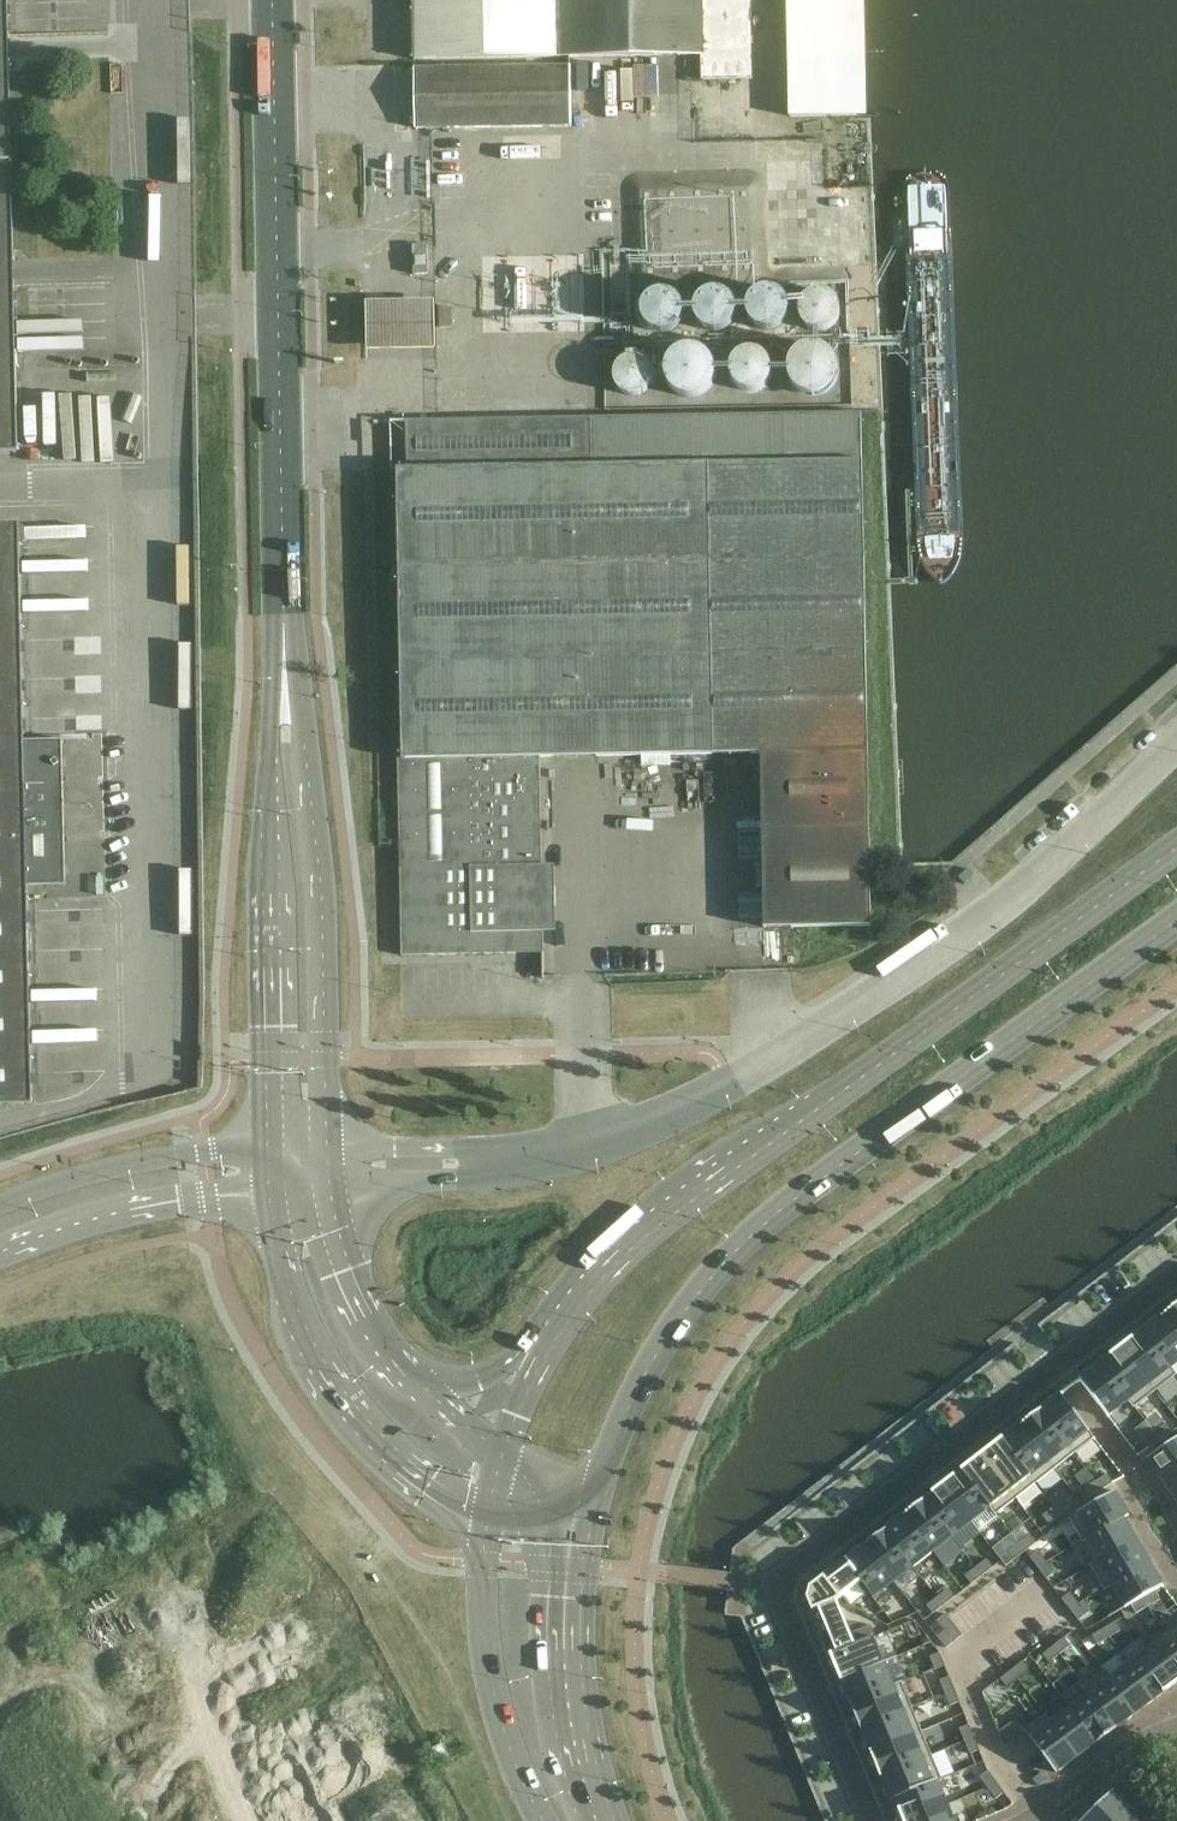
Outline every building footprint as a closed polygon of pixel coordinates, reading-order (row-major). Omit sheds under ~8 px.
[(18,452),(8,0),(0,0),(0,453),(18,452)] [(414,60),(558,58),(557,0),(413,0),(414,60)] [(558,58),(702,55),(702,80),(751,79),(749,0),(557,0),(558,58)] [(414,69),(415,129),(569,126),(568,66),(414,69)] [(815,297),(813,298),(812,299),(810,301),(809,302),(807,305),(806,308),(805,311),(805,313),(805,316),(806,319),(806,320),(808,323),(809,324),(811,327),(812,328),(814,329),(816,330),(819,331),(820,331),(823,331),(825,331),(828,331),(830,330),(832,329),(835,327),(836,326),(838,323),(839,322),(840,319),(841,316),(841,315),(841,311),(840,308),(839,305),(838,304),(836,302),(834,299),(831,298),(830,297),(827,296),(824,295),(821,296),(817,296),(815,297)] [(791,360),(790,363),(790,365),(789,367),(789,369),(789,371),(789,373),(790,375),(790,378),(791,380),(792,382),(793,384),(796,387),(799,390),(803,392),(805,393),(809,394),(813,395),(817,395),(820,394),(824,393),(828,391),(829,390),(831,388),(834,385),(835,383),(836,382),(837,380),(838,378),(839,376),(839,373),(839,371),(839,369),(839,367),(839,365),(838,363),(837,361),(837,359),(836,357),(834,355),(831,352),(830,350),(826,348),(824,347),(822,346),(820,345),(818,345),(816,345),(813,345),(811,345),(809,345),(805,347),(803,348),(801,349),(799,350),(797,351),(796,353),(794,355),(793,356),(792,358),(791,360)] [(670,387),(671,389),(674,392),(678,394),(681,396),(686,398),(690,398),(694,398),(699,397),(701,396),(703,395),(705,394),(706,393),(708,392),(710,390),(711,388),(712,387),(713,385),(714,383),(715,381),(716,379),(716,376),(716,374),(716,372),(716,370),(716,368),(715,366),(715,364),(714,362),(713,360),(711,358),(710,356),(708,355),(707,353),(705,352),(701,350),(699,349),(697,349),(692,348),(688,348),(684,349),(682,350),(680,351),(678,352),(676,353),(674,355),(673,356),(671,358),(670,360),(669,362),(668,364),(667,366),(667,368),(666,370),(666,372),(666,374),(666,376),(667,379),(667,381),(668,383),(669,385),(670,387)] [(743,353),(739,355),(738,356),(735,358),(734,360),(732,363),(731,366),(730,368),(730,370),(730,371),(730,373),(730,375),(730,377),(731,379),(732,382),(733,384),(735,387),(737,388),(738,389),(741,391),(743,392),(746,393),(748,393),(752,393),(755,393),(757,392),(759,392),(762,390),(765,388),(767,385),(769,384),(770,381),(771,379),(771,377),(772,375),(772,372),(772,370),(771,368),(771,366),(770,365),(770,363),(768,360),(765,357),(764,356),(762,355),(759,353),(756,352),(752,351),(748,351),(746,352),(743,353)] [(616,385),(617,386),(618,388),(619,389),(621,392),(623,394),(626,395),(629,396),(632,397),(636,397),(639,396),(642,395),(645,393),(647,391),(649,389),(650,388),(651,386),(652,383),(652,380),(652,378),(652,377),(652,373),(651,370),(650,369),(649,367),(648,366),(646,364),(644,363),(642,361),(640,361),(637,360),(634,359),(632,360),(629,360),(626,361),(623,363),(622,364),(619,366),(618,368),(617,370),(616,374),(615,377),(615,378),(615,380),(616,383),(616,385)] [(802,928),(871,926),(869,855),(865,635),(861,414),(390,422),(390,423),(406,423),(407,470),(397,470),(397,480),(402,754),(399,754),(399,752),(398,752),(400,913),(402,956),(542,954),(543,979),(544,979),(540,758),(761,754),(764,929),(802,928)] [(32,1103),(28,886),(66,885),(62,740),(24,741),(20,524),(0,525),(0,1104),(32,1103)] [(1163,1316),(1176,1334),(1176,1305),(1163,1316)] [(1142,1331),(1176,1376),(1176,1375),(1172,1368),(1176,1364),(1176,1334),(1163,1316),(1142,1331)] [(1142,1331),(1122,1347),(1156,1392),(1176,1376),(1142,1331)] [(1122,1347),(1101,1363),(1135,1407),(1156,1392),(1122,1347)] [(1101,1363),(1080,1380),(1108,1417),(1129,1401),(1134,1408),(1135,1407),(1101,1363)] [(1061,1394),(1040,1410),(1074,1454),(1095,1438),(1061,1394)] [(1040,1410),(1021,1425),(1055,1469),(1074,1454),(1040,1410)] [(1166,1424),(1155,1432),(1161,1441),(1172,1433),(1166,1424)] [(1021,1425),(1002,1440),(1036,1484),(1055,1469),(1021,1425)] [(1155,1432),(1143,1440),(1149,1449),(1161,1441),(1155,1432)] [(1147,1459),(1162,1480),(1176,1470),(1176,1438),(1147,1459)] [(1002,1440),(982,1455),(1016,1499),(1036,1484),(1002,1440)] [(982,1455),(963,1470),(992,1507),(990,1508),(996,1515),(1016,1499),(982,1455)] [(963,1470),(943,1485),(972,1522),(990,1508),(992,1507),(963,1470)] [(1162,1480),(1176,1500),(1176,1499),(1176,1470),(1162,1480)] [(1108,1475),(1096,1481),(1101,1491),(1113,1484),(1112,1483),(1108,1475)] [(1096,1481),(1084,1488),(1089,1497),(1101,1491),(1096,1481)] [(943,1485),(924,1500),(953,1537),(972,1522),(943,1485)] [(1115,1491),(1069,1517),(1084,1542),(1086,1541),(1086,1540),(1124,1517),(1125,1518),(1129,1516),(1115,1491)] [(1066,1499),(1054,1508),(1060,1516),(1072,1507),(1066,1499)] [(924,1500),(905,1515),(933,1552),(953,1537),(924,1500)] [(1054,1508),(1043,1517),(1049,1525),(1060,1516),(1054,1508)] [(905,1515),(885,1530),(914,1567),(933,1552),(905,1515)] [(1124,1517),(1086,1540),(1086,1541),(1098,1561),(1099,1562),(1137,1540),(1125,1518),(1124,1517)] [(885,1530),(866,1545),(894,1582),(914,1567),(885,1530)] [(1030,1535),(1020,1543),(1026,1552),(1037,1543),(1030,1535)] [(1098,1561),(1091,1565),(1105,1590),(1112,1586),(1112,1584),(1150,1562),(1137,1540),(1099,1562),(1098,1561)] [(1020,1543),(1009,1552),(1015,1560),(1026,1552),(1020,1543)] [(866,1545),(846,1560),(863,1581),(862,1582),(874,1598),(894,1582),(866,1545)] [(1039,1551),(1030,1558),(1039,1569),(1047,1562),(1039,1551)] [(987,1559),(976,1568),(983,1576),(994,1568),(987,1559)] [(810,1588),(808,1598),(813,1611),(837,1601),(862,1582),(863,1581),(846,1560),(810,1588)] [(1047,1562),(1039,1569),(1047,1579),(1055,1573),(1047,1562)] [(1150,1562),(1112,1584),(1112,1586),(1125,1608),(1132,1604),(1143,1598),(1155,1591),(1164,1586),(1150,1562)] [(977,1568),(965,1577),(972,1585),(983,1576),(977,1568)] [(949,1589),(938,1598),(944,1606),(955,1597),(949,1589)] [(1155,1591),(1143,1598),(1149,1607),(1161,1600),(1160,1600),(1155,1591)] [(1071,1593),(1062,1599),(1071,1610),(1079,1603),(1071,1593)] [(938,1598),(927,1607),(933,1615),(944,1606),(938,1598)] [(1143,1598),(1132,1604),(1137,1614),(1149,1607),(1143,1598)] [(837,1601),(813,1611),(831,1656),(856,1646),(856,1645),(837,1601)] [(1079,1603),(1071,1610),(1079,1621),(1087,1614),(1079,1603)] [(946,1614),(938,1620),(946,1631),(955,1625),(946,1614)] [(938,1620),(930,1626),(938,1637),(946,1631),(938,1620)] [(1116,1622),(1104,1629),(1110,1638),(1122,1631),(1116,1622)] [(955,1625),(946,1631),(955,1642),(963,1635),(955,1625)] [(1169,1635),(1176,1646),(1176,1628),(1169,1635)] [(1104,1629),(1093,1636),(1098,1645),(1110,1638),(1104,1629)] [(946,1631),(938,1637),(946,1648),(955,1642),(946,1631)] [(1149,1649),(1175,1685),(1176,1683),(1176,1646),(1169,1635),(1149,1649)] [(856,1646),(831,1656),(841,1680),(885,1662),(874,1637),(856,1645),(856,1646)] [(1065,1638),(1054,1646),(1061,1654),(1071,1646),(1065,1638)] [(1054,1646),(1043,1655),(1050,1663),(1061,1654),(1054,1646)] [(1149,1649),(1129,1664),(1156,1699),(1175,1685),(1149,1649)] [(940,1653),(930,1657),(936,1670),(945,1665),(940,1653)] [(885,1662),(841,1680),(851,1704),(894,1686),(894,1685),(885,1662)] [(1023,1662),(1012,1671),(1018,1679),(1029,1670),(1023,1662)] [(1111,1678),(1110,1678),(1136,1714),(1156,1699),(1129,1664),(1111,1678)] [(1012,1671),(1000,1679),(1007,1687),(1018,1679),(1012,1671)] [(1106,1671),(1084,1687),(1089,1694),(1090,1693),(1116,1729),(1136,1714),(1110,1678),(1111,1678),(1106,1671)] [(950,1677),(940,1681),(945,1693),(955,1689),(950,1677)] [(894,1686),(851,1704),(861,1728),(912,1707),(902,1682),(894,1685),(894,1686)] [(955,1689),(945,1693),(951,1706),(960,1702),(955,1689)] [(1089,1694),(1070,1708),(1097,1743),(1116,1729),(1090,1693),(1089,1694)] [(912,1707),(861,1728),(871,1752),(922,1731),(912,1707)] [(1052,1722),(1051,1722),(1077,1758),(1097,1743),(1070,1708),(1052,1722)] [(1046,1715),(1025,1731),(1056,1773),(1077,1758),(1051,1722),(1052,1722),(1046,1715)] [(970,1725),(960,1729),(965,1741),(975,1738),(970,1725)] [(922,1731),(871,1752),(881,1776),(932,1755),(922,1731)] [(444,1741),(450,1755),(467,1748),(461,1734),(444,1741)] [(975,1738),(965,1741),(970,1754),(980,1750),(975,1738)] [(443,1744),(428,1752),(434,1764),(450,1756),(443,1744)] [(932,1755),(881,1776),(891,1801),(895,1800),(895,1799),(938,1781),(939,1782),(942,1780),(932,1755)] [(989,1771),(980,1777),(988,1788),(997,1782),(989,1771)] [(1043,1771),(1033,1779),(1038,1787),(1049,1779),(1043,1771)] [(895,1799),(895,1800),(904,1820),(908,1820),(948,1805),(939,1782),(938,1781),(895,1799)] [(997,1782),(988,1788),(997,1799),(1005,1793),(997,1782)] [(1082,1820),(1122,1820),(1134,1810),(1114,1790),(1082,1820)] [(908,1820),(955,1820),(948,1805),(908,1820)] [(1122,1820),(1144,1820),(1134,1810),(1122,1820)]
